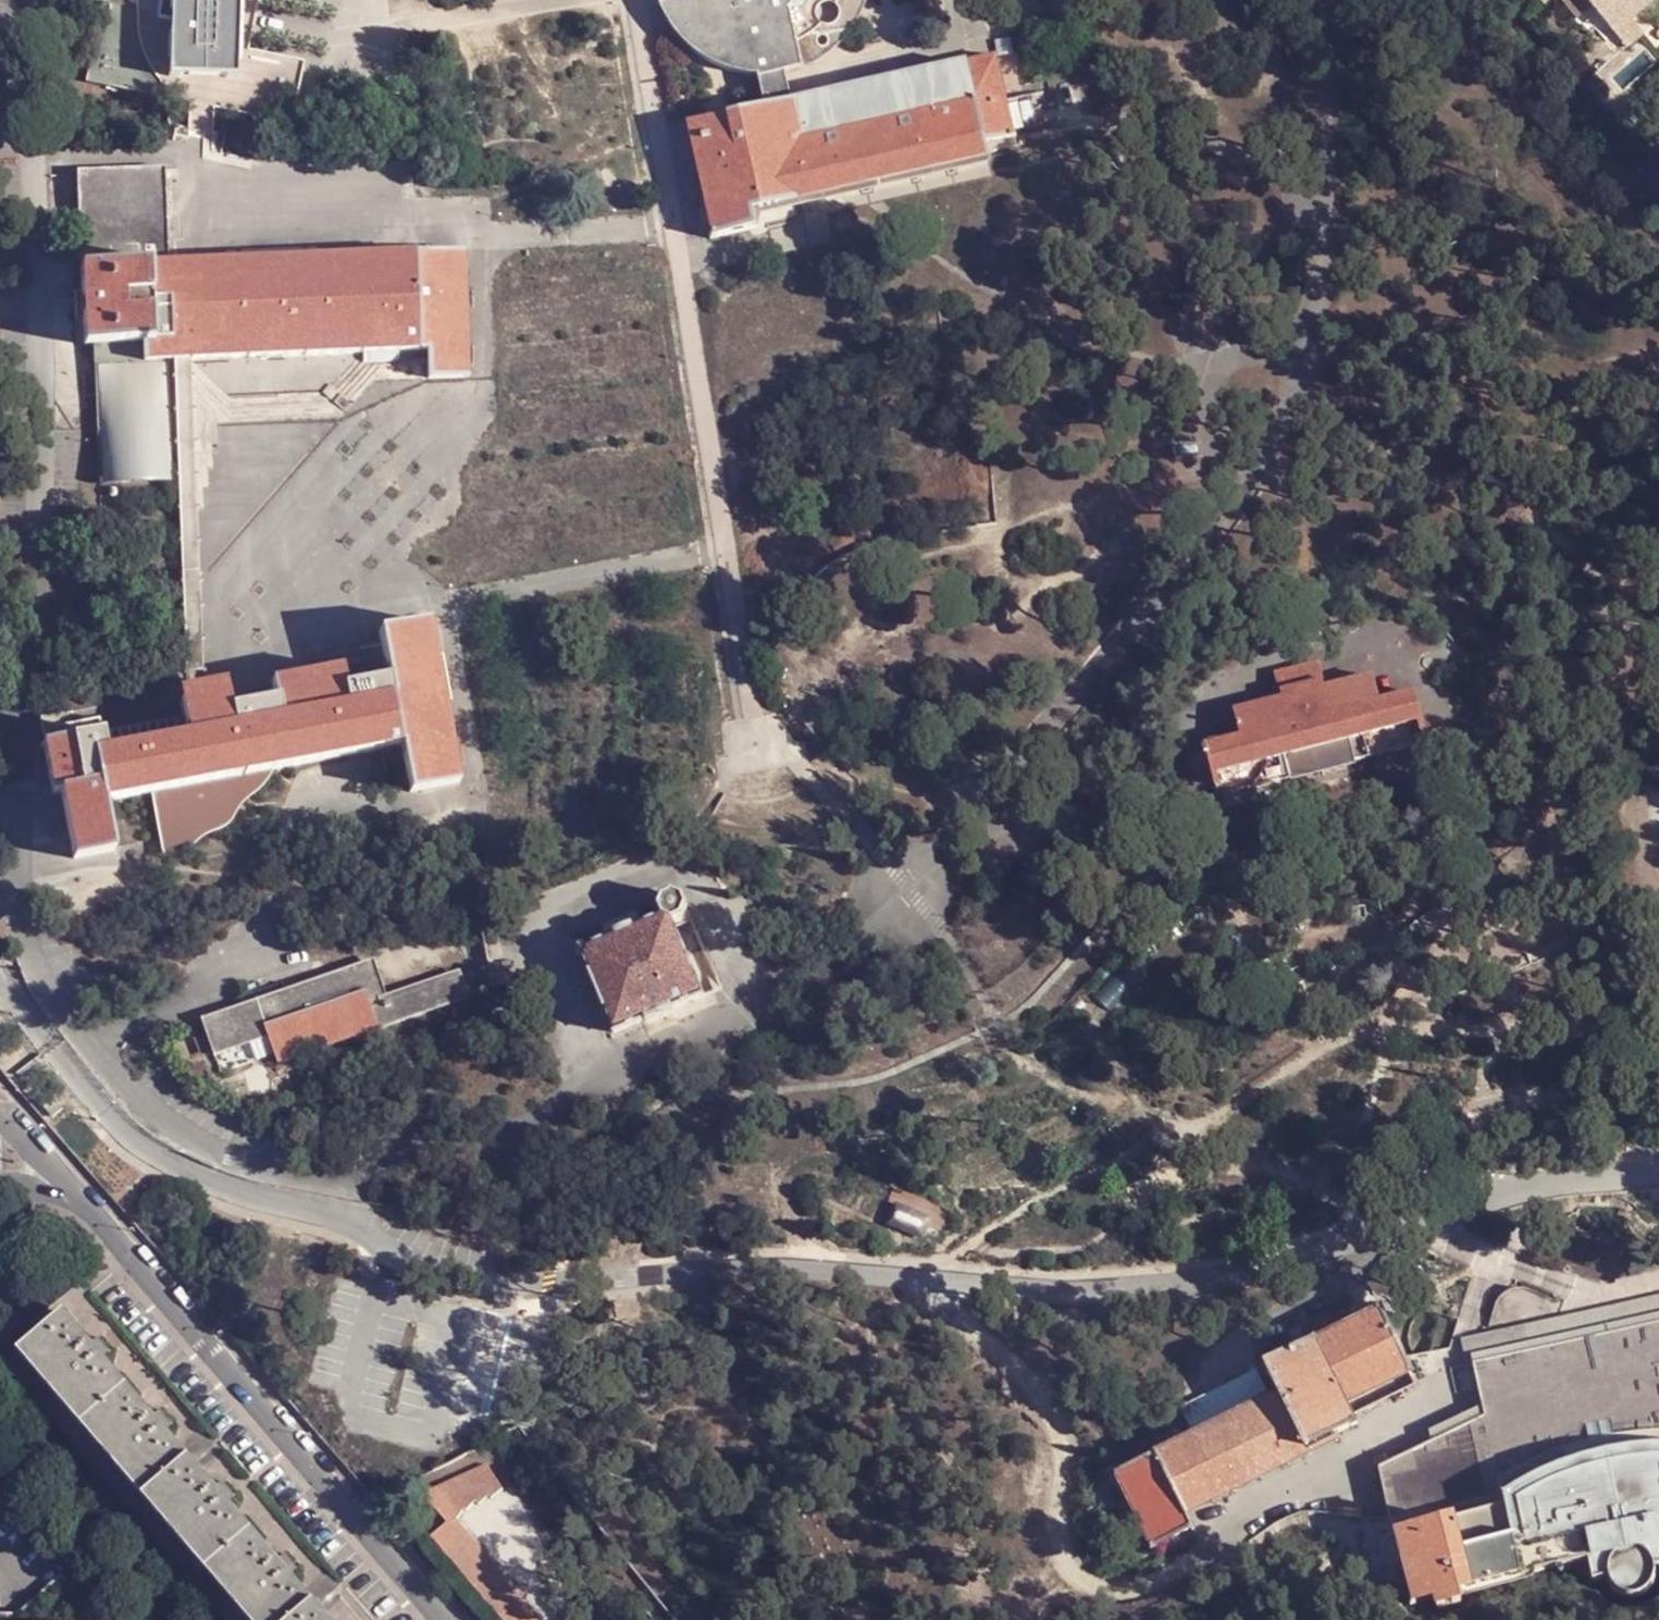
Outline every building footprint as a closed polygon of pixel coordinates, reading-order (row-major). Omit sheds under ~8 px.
[(103,1),(87,84),(200,108),(291,128),(305,64),(250,51),(256,20),(259,0),(104,0),(103,1)] [(687,3),(663,9),(685,44),(706,61),(725,70),(739,75),(760,78),(767,112),(793,106),(788,75),(804,71),(828,58),(848,40),(865,13),(869,0),(686,0),(687,3)] [(1629,33),(1658,7),(1658,0),(1599,0),(1629,33)] [(695,128),(716,238),(759,229),(757,213),(997,162),(996,147),(1020,143),(1002,60),(793,106),(767,112),(695,128)] [(107,489),(176,485),(175,368),(183,367),(192,367),(427,354),(430,380),(474,382),(466,252),(179,265),(170,266),(165,168),(80,173),(85,350),(100,351),(107,489)] [(186,672),(203,672),(202,663),(192,367),(183,367),(175,368),(186,672)] [(62,796),(75,862),(114,854),(107,807),(151,799),(272,774),(403,748),(414,793),(463,784),(432,622),(382,634),(390,680),(345,690),(346,706),(283,716),(280,701),(255,706),(232,710),(235,728),(186,737),(106,752),(102,734),(44,747),(55,797),(62,796)] [(1205,745),(1218,799),(1427,741),(1413,690),(1382,698),(1372,673),(1325,683),(1319,662),(1276,673),(1281,697),(1236,710),(1240,735),(1205,745)] [(280,701),(283,716),(346,706),(345,690),(338,667),(276,680),(280,701)] [(186,737),(235,728),(232,710),(227,683),(178,691),(186,737)] [(272,774),(151,799),(160,855),(174,856),(190,850),(200,839),(218,833),(228,828),(234,818),(239,809),(249,800),(261,794),(267,786),(272,774)] [(618,1030),(705,994),(675,920),(685,914),(686,901),(680,892),(671,888),(661,897),(660,907),(662,914),(625,931),(584,950),(618,1030)] [(486,932),(495,980),(511,977),(501,929),(486,932)] [(209,1028),(219,1058),(272,1040),(281,1064),(473,997),(465,979),(385,1006),(374,970),(209,1028)] [(1115,1477),(1151,1551),(1194,1530),(1189,1516),(1337,1437),(1335,1432),(1352,1424),(1341,1397),(1403,1362),(1374,1305),(1358,1313),(1344,1305),(1310,1325),(1316,1337),(1260,1366),(1274,1392),(1115,1477)] [(74,1310),(27,1350),(259,1619),(341,1619),(74,1310)] [(1390,1525),(1503,1505),(1505,1499),(1549,1478),(1594,1461),(1645,1452),(1658,1453),(1658,1327),(1477,1365),(1488,1415),(1379,1463),(1390,1525)] [(1258,1372),(1223,1387),(1229,1402),(1264,1387),(1258,1372)] [(1453,1586),(1585,1565),(1589,1577),(1603,1575),(1607,1556),(1618,1546),(1633,1544),(1649,1552),(1656,1562),(1658,1562),(1658,1453),(1645,1452),(1594,1461),(1549,1478),(1505,1499),(1503,1505),(1390,1525),(1381,1531),(1377,1539),(1375,1547),(1378,1557),(1387,1563),(1393,1564),(1401,1564),(1406,1596),(1428,1593),(1429,1602),(1455,1596),(1453,1586)] [(462,1518),(503,1486),(481,1458),(416,1509),(503,1619),(542,1619),(462,1518)] [(12,1605),(12,1619),(87,1619),(86,1603),(12,1605)] [(12,1605),(2,1605),(3,1619),(12,1619),(12,1605)]
